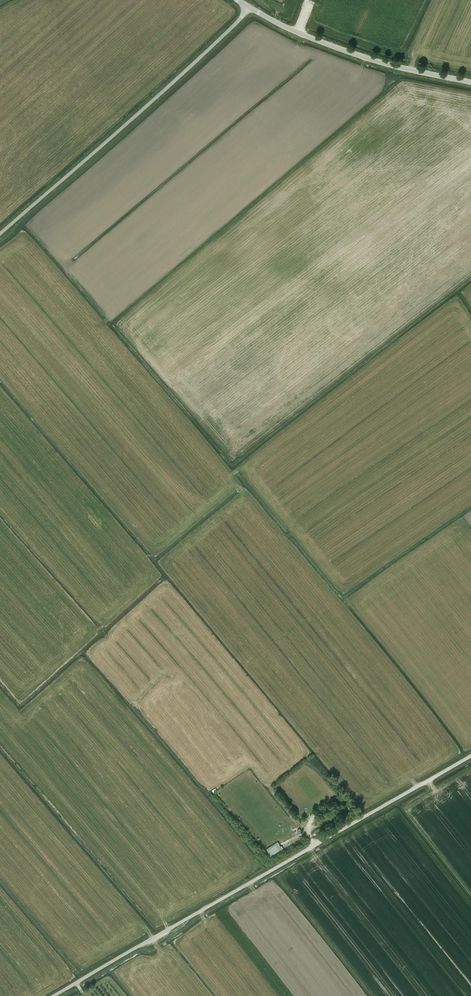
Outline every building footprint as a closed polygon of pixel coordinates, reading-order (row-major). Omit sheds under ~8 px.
[(269,855),(281,848),(278,842),(266,848),(269,855)]
